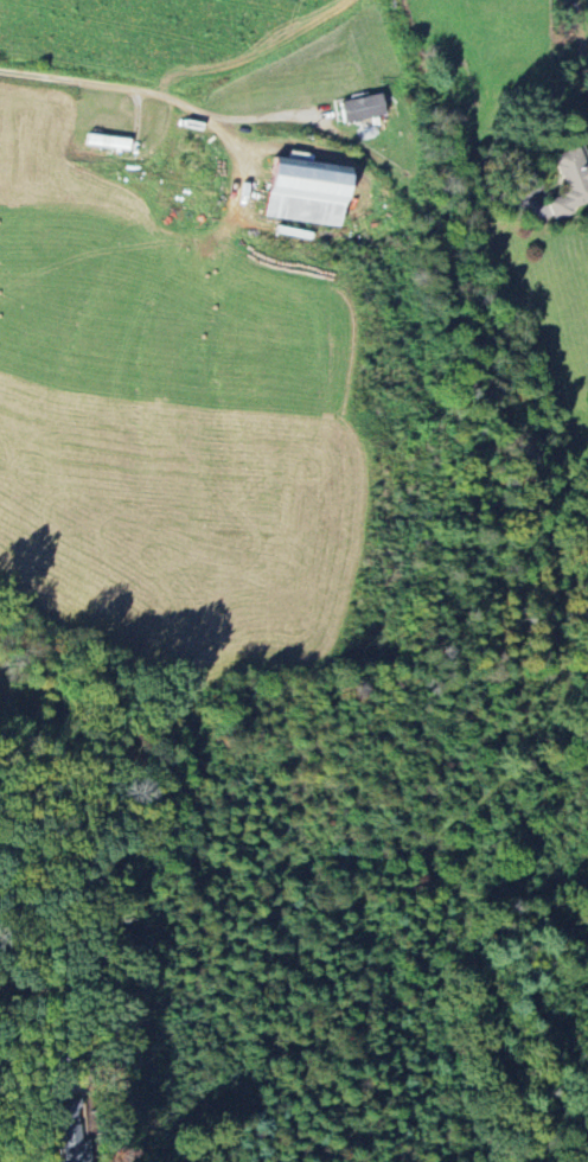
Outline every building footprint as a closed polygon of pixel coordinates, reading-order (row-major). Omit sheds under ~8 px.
[(337,102),(341,124),(382,115),(377,94),(337,102)] [(587,205),(587,182),(575,147),(550,156),(564,193),(544,201),(551,219),(587,205)] [(338,226),(344,166),(267,157),(261,218),(338,226)] [(73,1104),(49,1107),(55,1161),(79,1161),(73,1104)]
